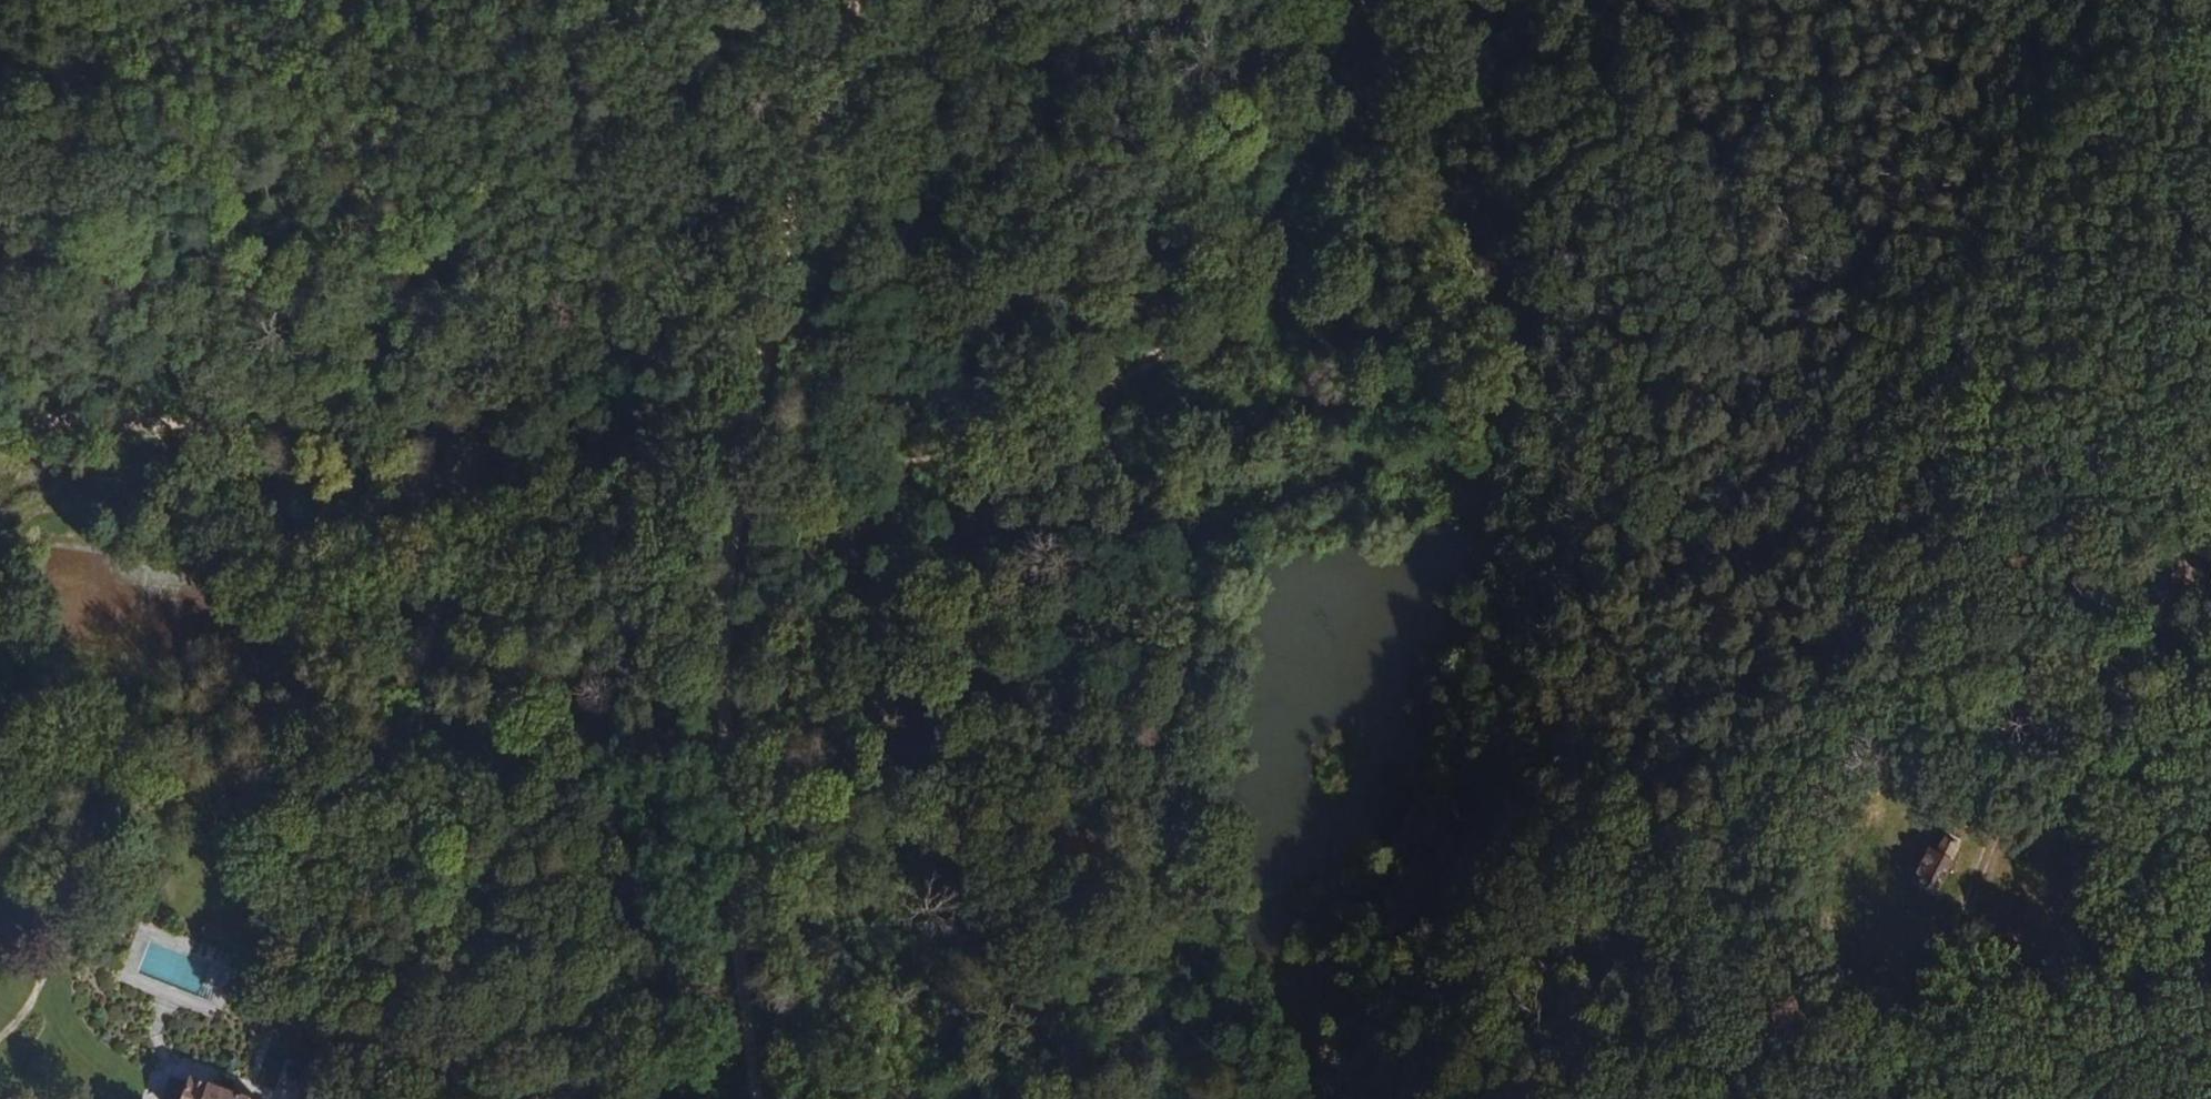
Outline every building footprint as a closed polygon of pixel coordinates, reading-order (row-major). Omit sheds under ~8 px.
[(1938,893),(1958,845),(1941,838),(1932,858),(1925,855),(1913,883),(1938,893)] [(260,1095),(178,1089),(177,1098),(260,1098),(260,1095)]
